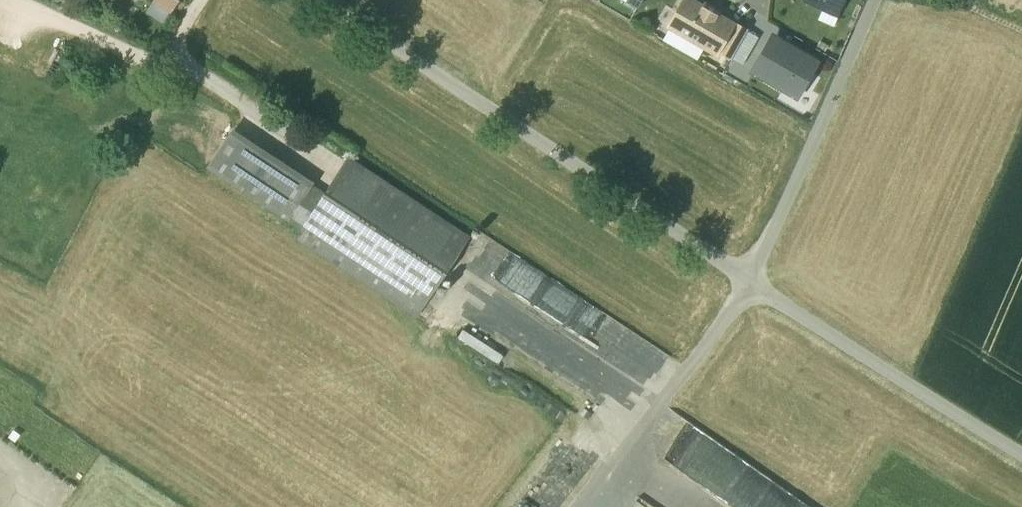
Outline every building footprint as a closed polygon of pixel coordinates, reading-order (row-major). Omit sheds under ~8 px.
[(156,1),(170,10),(176,0),(156,0),(156,1)] [(689,0),(684,0),(670,25),(716,52),(718,50),(732,25),(732,24),(689,0)] [(732,25),(718,50),(732,58),(747,31),(733,23),(732,24),(732,25)] [(795,96),(814,63),(775,40),(756,73),(795,96)] [(311,185),(231,133),(209,166),(289,219),(311,185)] [(467,237),(348,159),(325,194),(304,228),(298,237),(416,315),(467,237)] [(311,185),(289,219),(304,228),(325,194),(311,185)]
